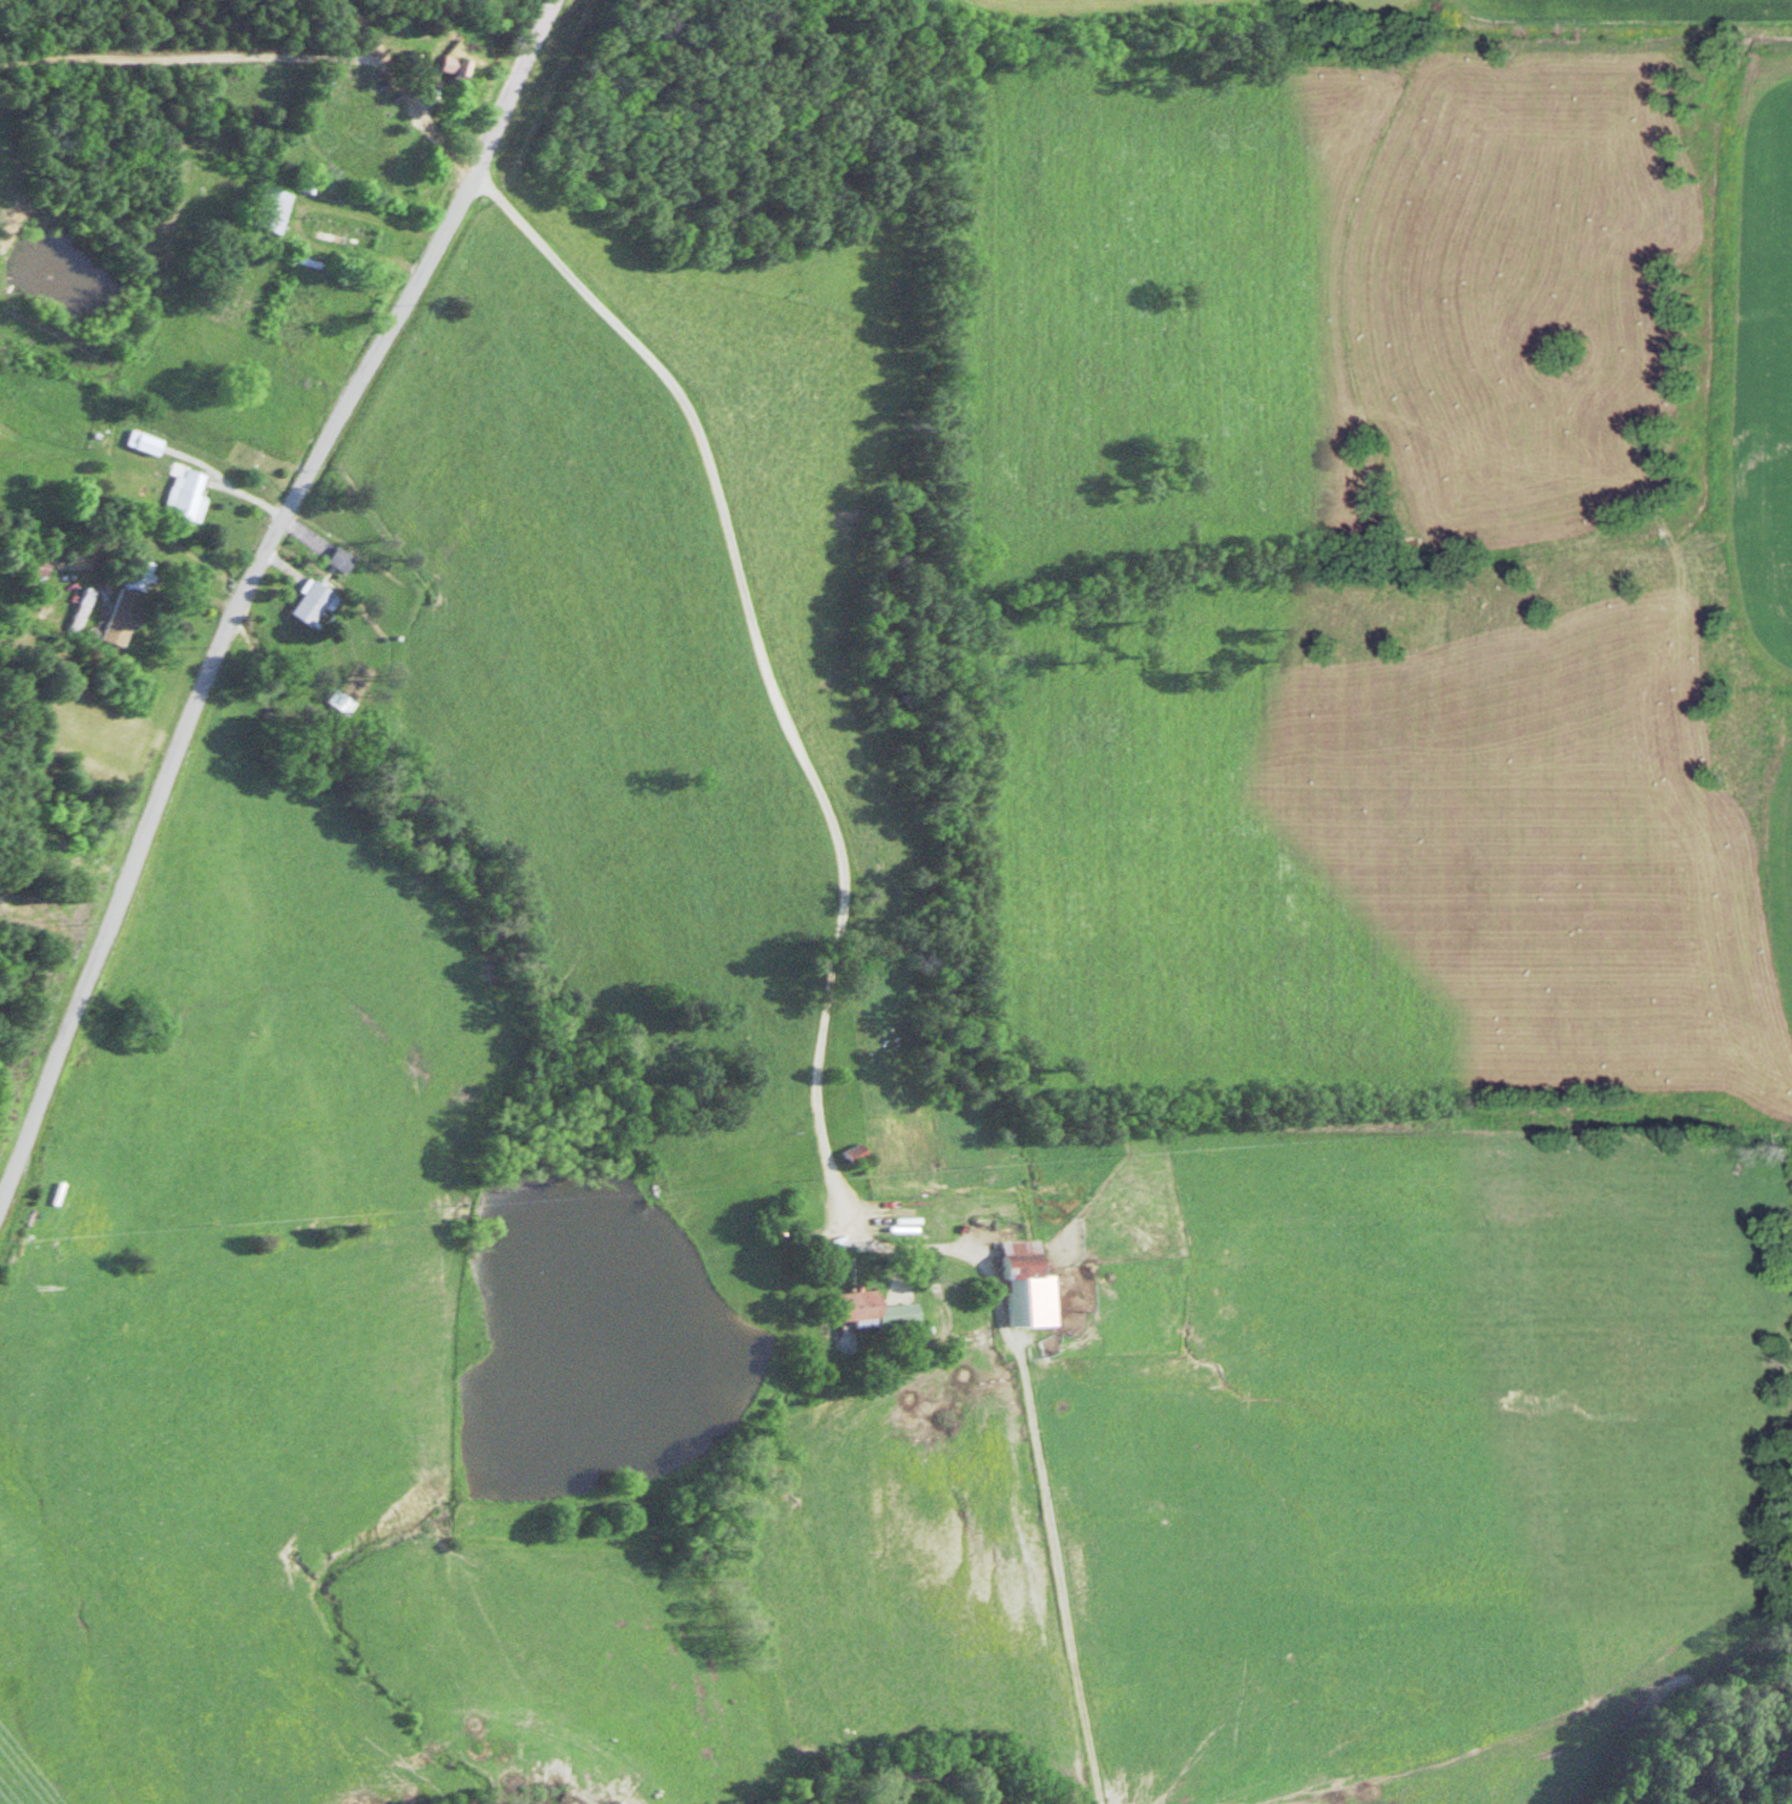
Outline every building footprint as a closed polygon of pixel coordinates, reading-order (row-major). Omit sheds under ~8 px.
[(426,81),(450,91),(461,66),(437,55),(426,81)] [(238,227),(267,237),(281,197),(253,186),(238,227)] [(198,474),(169,466),(155,513),(190,523),(197,497),(192,496),(198,474)] [(333,574),(345,560),(328,546),(317,560),(333,574)] [(123,625),(127,626),(147,565),(121,556),(93,641),(116,649),(123,625)] [(300,629),(324,596),(301,579),(277,613),(300,629)] [(73,635),(88,592),(76,588),(61,631),(73,635)] [(857,1156),(850,1144),(833,1155),(840,1166),(857,1156)] [(1044,1326),(1042,1257),(1027,1257),(1026,1242),(994,1242),(996,1327),(1044,1326)] [(906,1303),(867,1307),(866,1291),(822,1295),(824,1322),(846,1320),(847,1328),(866,1326),(867,1332),(908,1329),(906,1303)]
